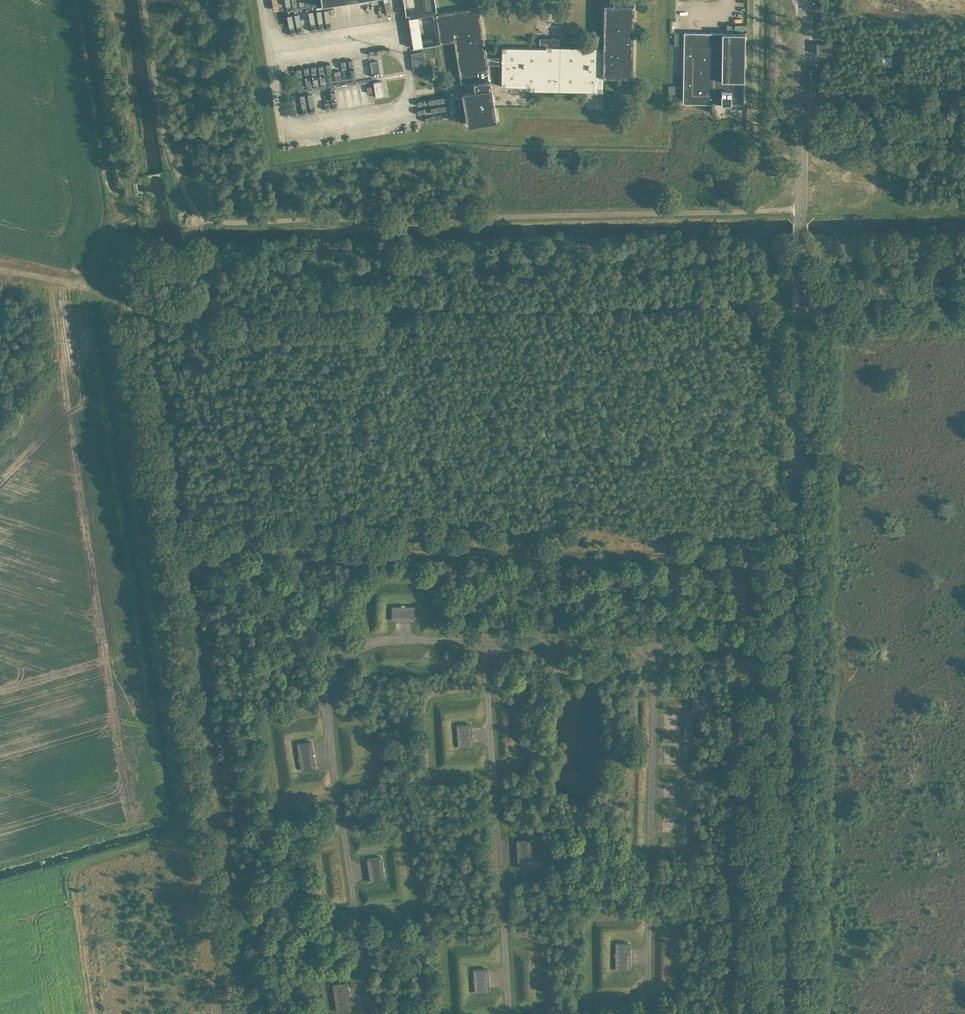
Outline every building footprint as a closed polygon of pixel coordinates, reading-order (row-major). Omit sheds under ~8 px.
[(546,47),(502,46),(502,56),(487,56),(479,6),(436,13),(436,10),(437,10),(435,0),(404,0),(406,15),(409,14),(410,16),(409,17),(414,47),(437,43),(437,42),(440,42),(455,40),(461,83),(463,83),(464,90),(463,91),(468,124),(497,119),(492,86),(490,78),(491,78),(488,64),(502,64),(501,86),(530,86),(530,90),(603,91),(603,77),(619,77),(619,82),(627,82),(627,77),(633,77),(634,4),(622,4),(622,0),(614,0),(614,4),(604,4),(604,47),(552,46),(552,50),(546,50),(546,47)] [(744,104),(745,32),(684,31),(683,103),(744,104)] [(831,43),(817,43),(817,53),(831,53),(831,43)] [(424,50),(411,53),(411,58),(425,56),(424,50)] [(425,56),(411,58),(412,65),(426,62),(425,56)] [(373,76),(374,76),(381,75),(379,60),(371,61),(373,76)] [(413,71),(427,68),(426,62),(412,65),(413,71)] [(382,80),(374,82),(376,96),(384,95),(382,80)] [(828,142),(828,150),(837,150),(837,142),(828,142)] [(156,252),(150,246),(144,252),(150,259),(156,252)] [(415,606),(392,606),(392,620),(415,620),(415,606)] [(473,746),(472,742),(471,723),(457,724),(459,747),(473,746)] [(316,768),(315,764),(312,741),(298,743),(302,770),(316,768)] [(517,839),(519,862),(519,867),(533,866),(531,838),(517,839)] [(368,858),(370,872),(371,881),(385,879),(381,856),(368,858)] [(630,970),(630,963),(630,942),(616,942),(616,970),(630,970)] [(489,991),(489,986),(488,968),(474,969),(475,992),(489,991)] [(351,1009),(351,1004),(347,981),(333,984),(337,1011),(351,1009)]
